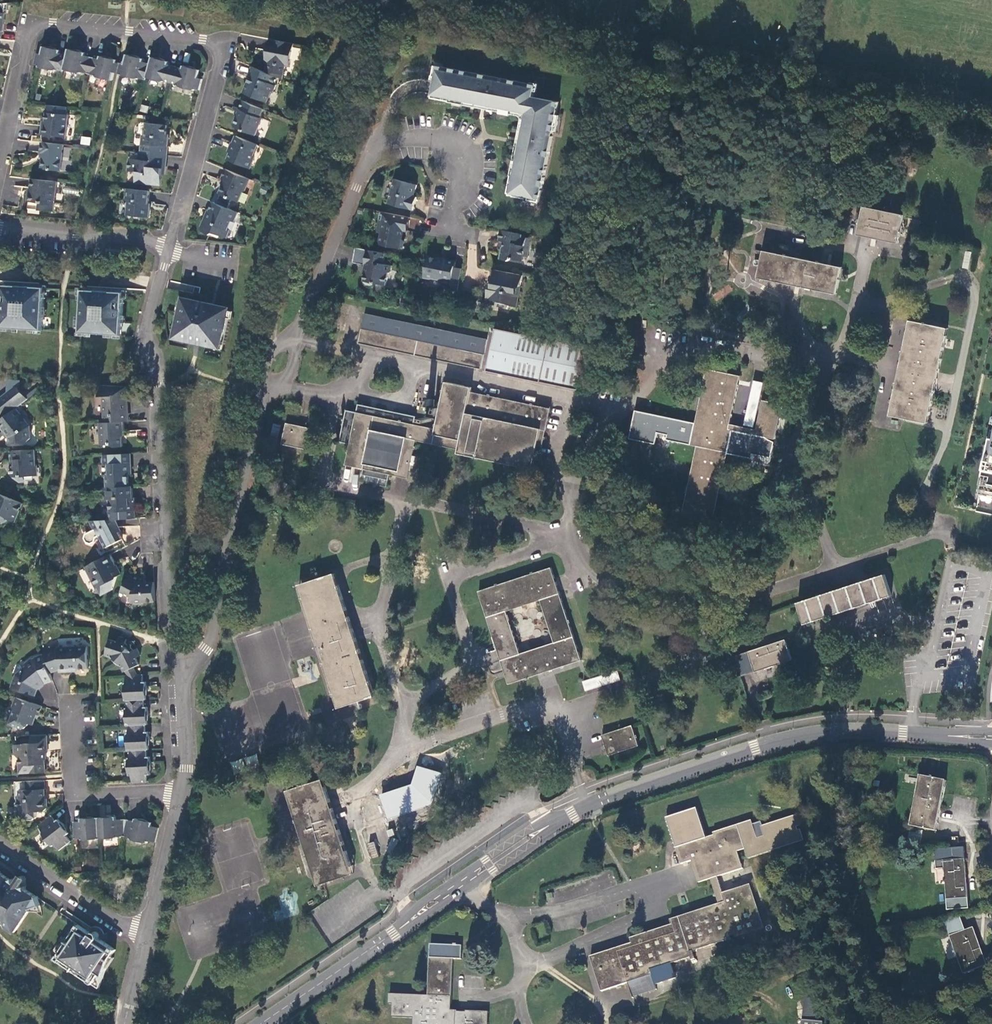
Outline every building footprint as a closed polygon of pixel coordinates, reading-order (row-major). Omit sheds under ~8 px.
[(2,39),(3,31),(4,31),(6,10),(9,10),(10,2),(0,3),(0,39),(2,39)] [(269,62),(268,72),(277,75),(282,77),(284,65),(289,65),(293,43),(268,38),(264,61),(269,62)] [(42,54),(38,53),(35,64),(39,65),(39,66),(56,70),(56,69),(64,70),(65,67),(68,54),(60,53),(61,50),(44,46),(42,54)] [(79,49),(78,53),(68,51),(68,54),(65,67),(82,71),(83,69),(90,71),(93,56),(86,55),(87,51),(79,49)] [(101,58),(93,56),(90,71),(99,73),(99,74),(114,78),(117,62),(109,60),(110,56),(102,55),(101,58)] [(126,57),(122,76),(138,80),(138,79),(146,81),(147,78),(151,64),(143,62),(143,58),(135,56),(135,59),(126,57)] [(160,62),(152,60),(151,64),(147,78),(163,82),(164,80),(172,82),(176,66),(169,64),(169,61),(161,59),(160,62)] [(268,72),(251,65),(248,75),(251,76),(249,80),(248,80),(244,92),(266,101),(269,92),(273,90),(275,84),(274,83),(277,75),(268,72)] [(201,69),(184,66),(184,68),(176,66),(172,82),(179,84),(179,86),(195,90),(196,88),(200,89),(203,79),(199,78),(201,69)] [(435,87),(433,99),(450,102),(450,100),(486,107),(526,115),(523,132),(514,179),(513,178),(509,196),(530,200),(529,203),(539,205),(559,103),(533,98),(536,87),(437,67),(435,77),(437,78),(435,87)] [(264,108),(242,99),(239,108),(241,109),(239,115),(236,116),(234,122),(235,126),(256,134),(263,117),(261,116),(264,108)] [(69,114),(47,112),(46,124),(43,124),(43,134),(67,136),(69,114)] [(169,124),(148,122),(146,134),(144,134),(142,152),(169,155),(170,136),(168,133),(169,124)] [(257,144),(236,135),(230,151),(231,152),(228,159),(250,168),(255,157),(253,154),(257,144)] [(80,144),(90,145),(91,137),(81,136),(80,144)] [(64,143),(43,141),(43,152),(45,152),(43,168),(62,169),(64,143)] [(140,159),(130,158),(128,170),(138,171),(136,183),(162,186),(164,168),(167,168),(169,155),(142,152),(141,152),(140,159)] [(250,178),(225,167),(221,176),(227,178),(226,182),(224,182),(220,192),(240,200),(245,189),(246,189),(250,178)] [(58,181),(31,178),(30,187),(31,187),(31,193),(33,193),(32,208),(56,210),(58,181)] [(418,184),(396,178),(390,204),(415,210),(418,197),(415,196),(418,184)] [(150,190),(127,188),(127,197),(130,201),(129,213),(151,215),(151,205),(149,205),(150,190)] [(238,211),(214,201),(210,210),(211,211),(209,217),(205,219),(202,226),(203,230),(210,233),(215,231),(225,235),(232,219),(235,220),(238,211)] [(892,213),(864,207),(858,235),(899,243),(904,217),(904,215),(892,213)] [(410,218),(382,212),(378,232),(381,235),(379,245),(400,249),(402,248),(403,243),(401,241),(401,239),(400,237),(401,230),(407,231),(410,218)] [(521,236),(502,232),(500,243),(506,244),(505,248),(504,248),(501,260),(509,262),(511,261),(513,260),(523,262),(524,258),(529,258),(532,240),(521,238),(521,236)] [(385,253),(368,250),(365,264),(367,265),(364,281),(366,283),(371,284),(375,282),(386,285),(388,273),(391,270),(392,264),(389,264),(390,261),(384,260),(385,253)] [(842,267),(764,250),(758,278),(836,294),(842,267)] [(962,268),(968,269),(971,252),(965,251),(962,268)] [(456,262),(428,257),(424,279),(430,280),(436,279),(443,280),(442,282),(452,284),(451,290),(458,292),(460,283),(453,281),(456,262)] [(524,277),(494,271),(491,285),(492,285),(491,291),(490,291),(487,302),(494,304),(496,303),(498,303),(505,304),(511,307),(518,309),(524,277)] [(46,287),(4,284),(2,326),(44,329),(46,287)] [(202,287),(195,286),(193,293),(200,295),(202,287)] [(126,292),(84,290),(81,332),(123,334),(126,292)] [(206,303),(185,298),(177,334),(184,336),(186,339),(210,344),(214,342),(220,343),(228,308),(206,303)] [(486,340),(365,315),(360,344),(481,369),(486,340)] [(948,328),(910,320),(890,416),(928,423),(932,404),(935,390),(938,372),(944,348),(945,339),(948,328)] [(585,350),(497,331),(488,370),(576,389),(585,350)] [(729,364),(717,361),(716,366),(712,365),(711,369),(727,373),(728,368),(729,364)] [(669,434),(667,439),(698,446),(702,447),(687,516),(703,519),(698,542),(708,544),(713,522),(709,521),(724,452),(728,453),(752,458),(753,453),(771,457),(770,462),(774,445),(765,444),(766,437),(775,439),(783,404),(763,400),(757,430),(755,435),(733,430),(734,425),(730,424),(740,376),(727,373),(711,369),(700,423),(696,423),(636,410),(630,438),(646,441),(647,435),(657,437),(659,432),(669,434)] [(701,401),(696,423),(700,423),(711,369),(707,369),(701,401)] [(416,417),(357,405),(355,414),(344,411),(338,443),(349,446),(345,466),(364,469),(361,483),(387,488),(390,474),(409,478),(413,456),(417,440),(459,449),(458,453),(520,466),(533,469),(536,454),(541,429),(546,430),(550,409),(470,392),(471,388),(447,382),(437,429),(414,424),(416,417)] [(121,387),(99,385),(99,396),(103,396),(104,421),(124,421),(127,421),(126,408),(127,408),(127,387),(121,387)] [(20,405),(29,398),(21,388),(19,386),(16,386),(0,398),(0,421),(20,405)] [(34,423),(20,405),(0,421),(0,424),(11,437),(11,443),(28,443),(32,439),(32,426),(34,423)] [(104,421),(100,422),(101,445),(113,444),(116,446),(123,446),(122,436),(124,436),(124,421),(104,421)] [(297,426),(286,424),(282,444),(302,448),(313,450),(317,429),(306,427),(297,426)] [(757,430),(734,425),(733,430),(755,435),(757,430)] [(647,435),(646,441),(656,444),(657,437),(647,435)] [(774,445),(775,442),(766,437),(765,444),(774,445)] [(991,493),(991,438),(990,438),(979,490),(991,493)] [(698,446),(683,515),(687,516),(702,447),(698,446)] [(35,450),(10,451),(10,460),(13,461),(13,467),(8,472),(19,482),(24,477),(33,477),(33,469),(36,466),(35,450)] [(724,452),(709,521),(713,522),(728,453),(724,452)] [(132,453),(104,455),(104,464),(109,464),(109,475),(106,475),(107,487),(131,486),(131,475),(133,475),(132,453)] [(107,487),(104,487),(105,500),(110,499),(110,510),(108,511),(108,519),(117,519),(138,518),(137,497),(134,497),(133,485),(131,486),(107,487)] [(11,519),(14,513),(19,516),(24,503),(0,493),(0,524),(11,519)] [(298,497),(289,505),(292,509),(302,500),(298,497)] [(108,519),(91,520),(95,530),(86,534),(86,539),(88,543),(92,544),(97,542),(98,537),(101,535),(108,548),(124,539),(118,528),(117,519),(108,519)] [(110,554),(86,567),(97,588),(98,589),(102,595),(113,589),(116,577),(121,575),(110,554)] [(578,648),(562,599),(555,578),(551,567),(479,591),(496,644),(507,677),(509,684),(537,675),(582,660),(578,648)] [(142,579),(130,573),(121,592),(132,598),(133,603),(135,602),(137,605),(144,605),(146,602),(155,601),(154,583),(140,583),(142,579)] [(798,603),(805,625),(891,596),(884,574),(824,594),(798,603)] [(338,586),(303,597),(335,696),(351,691),(355,703),(374,696),(338,586)] [(120,644),(113,641),(108,656),(114,659),(116,657),(125,665),(125,666),(128,673),(141,665),(140,661),(143,658),(140,650),(135,653),(127,647),(128,641),(121,639),(120,644)] [(785,640),(736,656),(743,676),(776,665),(792,660),(785,640)] [(89,647),(60,649),(60,644),(44,650),(52,674),(61,670),(61,673),(71,672),(71,670),(90,669),(89,647)] [(495,650),(488,653),(494,672),(502,669),(495,650)] [(17,675),(13,687),(36,695),(38,690),(47,684),(55,682),(52,674),(46,656),(36,660),(35,658),(27,663),(28,665),(17,675)] [(584,692),(620,680),(617,670),(581,681),(584,692)] [(145,674),(128,675),(129,683),(127,683),(128,700),(129,700),(145,699),(146,699),(145,691),(149,690),(148,681),(145,682),(145,674)] [(15,710),(10,724),(24,729),(32,724),(34,725),(36,720),(34,717),(35,713),(40,715),(43,706),(16,696),(14,706),(15,710)] [(128,707),(129,725),(130,725),(146,725),(145,715),(149,715),(149,706),(145,706),(145,699),(129,700),(129,707),(128,707)] [(129,733),(130,751),(131,751),(147,750),(147,740),(150,739),(150,732),(146,732),(146,725),(130,725),(130,733),(129,733)] [(606,734),(603,735),(609,755),(638,746),(632,726),(606,734)] [(24,745),(15,745),(16,755),(20,759),(21,759),(21,765),(20,765),(20,774),(46,773),(45,764),(47,764),(46,752),(49,752),(48,735),(31,736),(32,743),(24,744),(24,745)] [(131,751),(131,758),(130,758),(131,775),(133,775),(134,783),(148,783),(148,765),(152,765),(151,757),(148,757),(147,750),(131,751)] [(234,777),(260,771),(257,755),(230,761),(234,777)] [(946,781),(920,777),(911,827),(936,831),(946,781)] [(323,779),(288,791),(316,878),(319,885),(353,873),(323,779)] [(45,781),(15,782),(16,798),(19,797),(19,818),(23,818),(28,822),(34,821),(37,818),(36,813),(44,812),(47,809),(47,799),(44,800),(44,791),(45,791),(45,781)] [(419,783),(388,793),(395,813),(431,801),(424,781),(419,783)] [(704,882),(743,869),(738,853),(746,850),(749,860),(804,841),(801,830),(798,831),(797,828),(803,826),(799,814),(763,826),(761,822),(753,825),(752,821),(713,833),(714,836),(707,838),(697,809),(666,819),(682,865),(697,860),(704,882)] [(52,815),(38,825),(42,831),(41,832),(52,846),(54,844),(59,850),(70,841),(66,835),(69,833),(58,819),(56,820),(52,815)] [(118,837),(125,836),(127,819),(117,820),(117,817),(109,817),(109,821),(100,821),(101,839),(118,838),(118,837)] [(91,818),(82,819),(82,821),(75,822),(75,838),(83,838),(83,840),(101,839),(100,821),(91,821),(91,818)] [(136,822),(127,819),(125,836),(132,838),(132,839),(149,844),(149,842),(156,843),(160,829),(154,827),(145,824),(146,821),(137,819),(136,822)] [(922,831),(910,829),(908,841),(920,844),(922,831)] [(370,858),(378,857),(374,841),(367,843),(370,858)] [(964,848),(935,850),(936,861),(944,861),(947,911),(968,909),(965,859),(964,848)] [(15,932),(30,908),(40,905),(37,897),(26,890),(25,886),(21,886),(19,885),(17,887),(14,885),(15,882),(13,881),(13,878),(11,879),(1,873),(1,871),(0,871),(0,921),(15,932)] [(671,920),(673,925),(631,938),(633,944),(591,957),(602,992),(652,975),(651,971),(691,958),(692,961),(696,959),(694,952),(731,940),(730,937),(735,936),(736,938),(765,929),(758,908),(753,910),(745,886),(723,893),(726,902),(671,920)] [(960,917),(946,922),(951,936),(950,936),(964,975),(987,966),(973,928),(965,931),(960,917)] [(78,925),(55,959),(92,983),(115,950),(98,938),(98,936),(97,934),(95,933),(93,933),(91,933),(78,925)] [(413,1023),(488,1023),(489,1012),(467,1011),(467,1012),(458,1012),(458,1011),(452,1011),(454,960),(462,960),(462,946),(431,945),(429,995),(390,994),(390,1005),(393,1005),(392,1018),(413,1019),(413,1023)] [(945,996),(935,1000),(938,1008),(948,1004),(945,996)]
